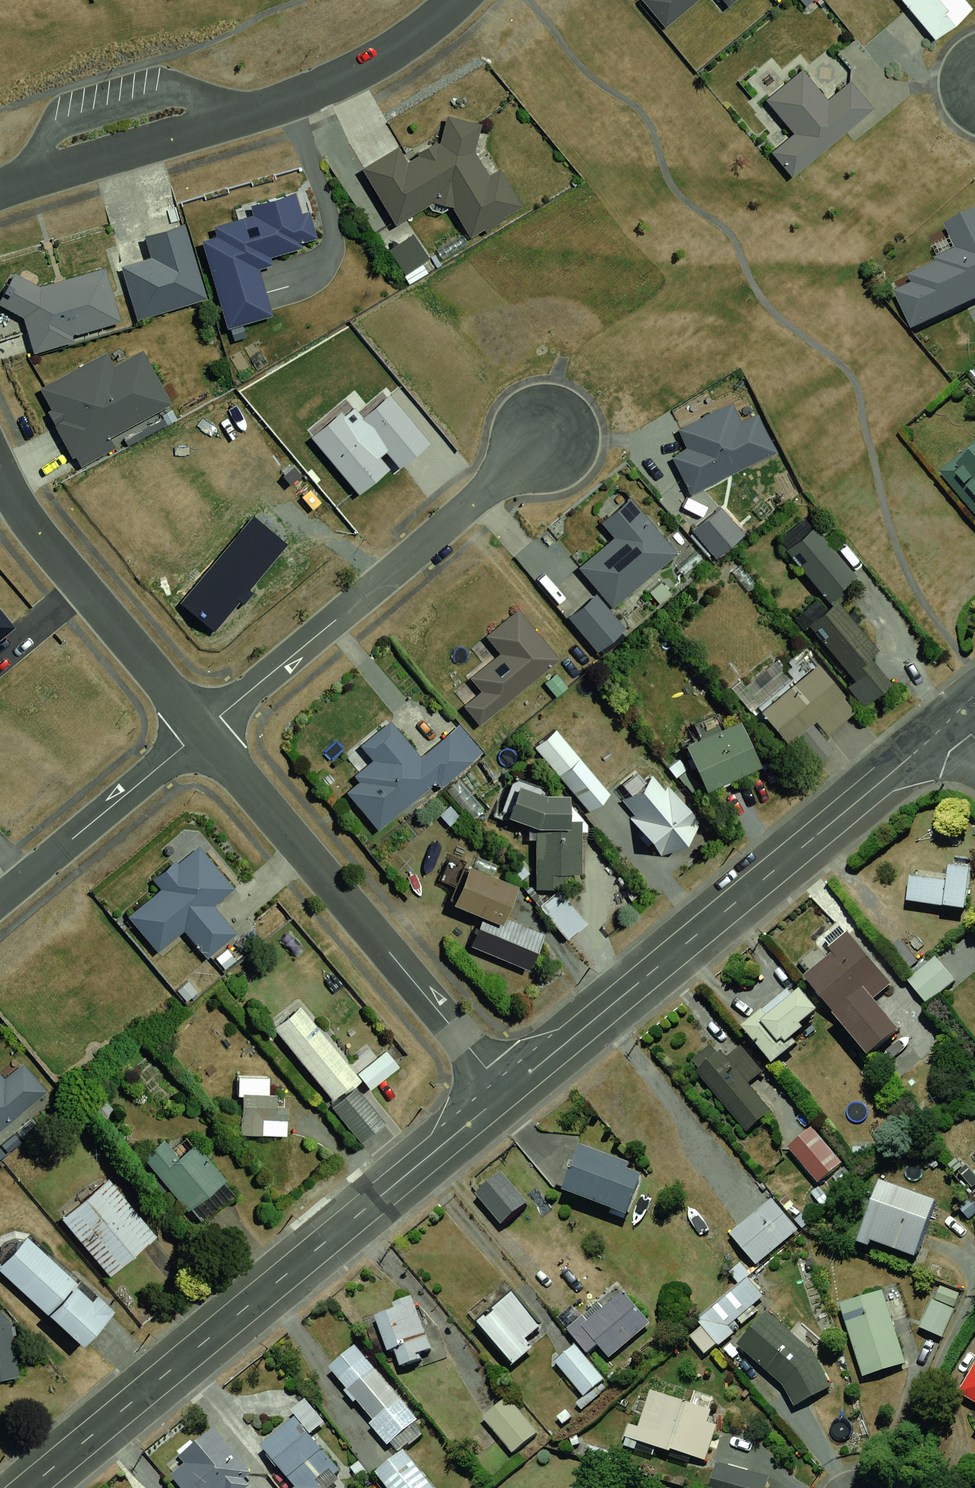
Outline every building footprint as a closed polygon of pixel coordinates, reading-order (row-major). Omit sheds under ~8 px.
[(661,30),(697,0),(636,0),(661,30)] [(718,14),(735,0),(707,0),(718,14)] [(922,42),(971,8),(965,0),(892,0),(922,42)] [(781,136),(761,152),(779,174),(860,107),(839,81),(818,99),(794,69),(754,103),(781,136)] [(397,144),(357,169),(389,221),(445,191),(467,230),(520,202),(477,139),(480,120),(442,113),(436,142),(407,154),(397,144)] [(295,198),(194,236),(229,326),(276,308),(258,260),(311,240),(295,198)] [(910,333),(974,302),(974,204),(939,221),(951,246),(929,256),(931,260),(904,272),(908,280),(889,289),(910,333)] [(143,257),(115,267),(135,325),(204,301),(178,226),(137,240),(143,257)] [(26,349),(120,320),(102,269),(49,286),(11,274),(0,290),(0,309),(16,325),(26,349)] [(131,341),(32,389),(69,464),(121,438),(114,424),(161,402),(131,341)] [(379,390),(312,434),(354,499),(420,442),(379,390)] [(690,449),(672,458),(692,496),(779,451),(759,412),(741,421),(733,405),(681,431),(690,449)] [(937,470),(974,516),(974,439),(937,470)] [(292,486),(283,476),(275,483),(284,493),(292,486)] [(615,539),(579,568),(614,610),(680,556),(633,498),(602,524),(615,539)] [(722,508),(693,531),(717,559),(745,536),(722,508)] [(280,542),(249,518),(182,603),(213,627),(280,542)] [(859,577),(815,527),(787,552),(831,602),(859,577)] [(599,597),(595,600),(571,620),(598,652),(626,629),(599,597)] [(839,601),(810,626),(855,681),(847,687),(864,709),(892,687),(869,659),(879,650),(839,601)] [(464,707),(481,727),(563,660),(521,609),(487,637),(501,654),(471,678),(482,692),(464,707)] [(815,659),(760,704),(792,743),(847,699),(815,659)] [(358,782),(345,793),(376,830),(437,780),(442,786),(481,754),(459,728),(422,759),(391,722),(360,748),(372,761),(353,777),(358,782)] [(744,722),(686,747),(706,792),(763,767),(744,722)] [(611,795),(580,760),(559,778),(589,813),(611,795)] [(659,774),(620,806),(663,857),(688,848),(701,824),(659,774)] [(522,789),(510,820),(537,830),(537,891),(559,889),(568,876),(584,874),(583,822),(573,822),(574,800),(522,789)] [(152,887),(117,915),(147,952),(175,929),(196,955),(228,929),(205,900),(224,885),(189,841),(144,877),(152,887)] [(941,876),(899,872),(896,906),(961,912),(966,864),(942,862),(941,876)] [(485,918),(473,948),(532,973),(547,935),(508,918),(520,888),(471,868),(455,906),(485,918)] [(589,925),(558,890),(537,908),(569,943),(589,925)] [(845,937),(798,978),(870,1057),(901,1029),(868,992),(883,979),(845,937)] [(922,955),(901,976),(921,997),(943,976),(922,955)] [(782,990),(738,1027),(769,1064),(813,1028),(782,990)] [(305,1001),(279,1020),(334,1095),(330,1098),(358,1136),(381,1119),(361,1091),(398,1063),(381,1040),(350,1063),(305,1001)] [(725,1046),(688,1074),(733,1132),(760,1112),(736,1081),(745,1073),(725,1046)] [(45,1089),(23,1061),(2,1077),(0,1074),(0,1123),(45,1089)] [(268,1073),(234,1074),(237,1137),(271,1136),(268,1073)] [(802,1124),(775,1146),(806,1184),(833,1162),(802,1124)] [(162,1136),(138,1156),(196,1227),(236,1194),(195,1145),(180,1158),(162,1136)] [(569,1145),(553,1187),(625,1214),(641,1172),(569,1145)] [(491,1172),(463,1195),(489,1225),(516,1202),(491,1172)] [(103,1176),(55,1215),(107,1280),(156,1240),(103,1176)] [(937,1198),(876,1178),(855,1242),(917,1261),(937,1198)] [(758,1197),(715,1230),(744,1266),(786,1232),(758,1197)] [(0,1256),(0,1270),(82,1344),(112,1310),(23,1230),(0,1256)] [(764,1298),(748,1279),(700,1320),(706,1326),(690,1340),(707,1359),(738,1333),(732,1326),(764,1298)] [(922,1283),(904,1330),(930,1340),(949,1293),(922,1283)] [(497,1285),(465,1310),(508,1364),(540,1339),(497,1285)] [(609,1287),(569,1319),(596,1353),(637,1321),(609,1287)] [(880,1288),(832,1301),(852,1377),(901,1364),(880,1288)] [(408,1297),(363,1310),(380,1364),(425,1350),(408,1297)] [(767,1311),(737,1344),(782,1384),(793,1406),(831,1386),(813,1352),(767,1311)] [(11,1376),(6,1319),(0,1312),(0,1377),(11,1376)] [(566,1344),(544,1362),(573,1398),(595,1380),(566,1344)] [(349,1346),(318,1371),(379,1447),(410,1422),(349,1346)] [(943,1394),(974,1415),(974,1348),(973,1347),(943,1394)] [(639,1390),(623,1440),(692,1461),(708,1411),(639,1390)] [(494,1396),(465,1421),(498,1460),(528,1434),(494,1396)] [(250,1448),(281,1487),(287,1487),(328,1456),(295,1414),(250,1448)] [(160,1472),(175,1487),(256,1487),(205,1432),(160,1472)] [(368,1474),(379,1487),(423,1487),(396,1453),(368,1474)] [(705,1463),(699,1487),(758,1487),(761,1477),(705,1463)]
